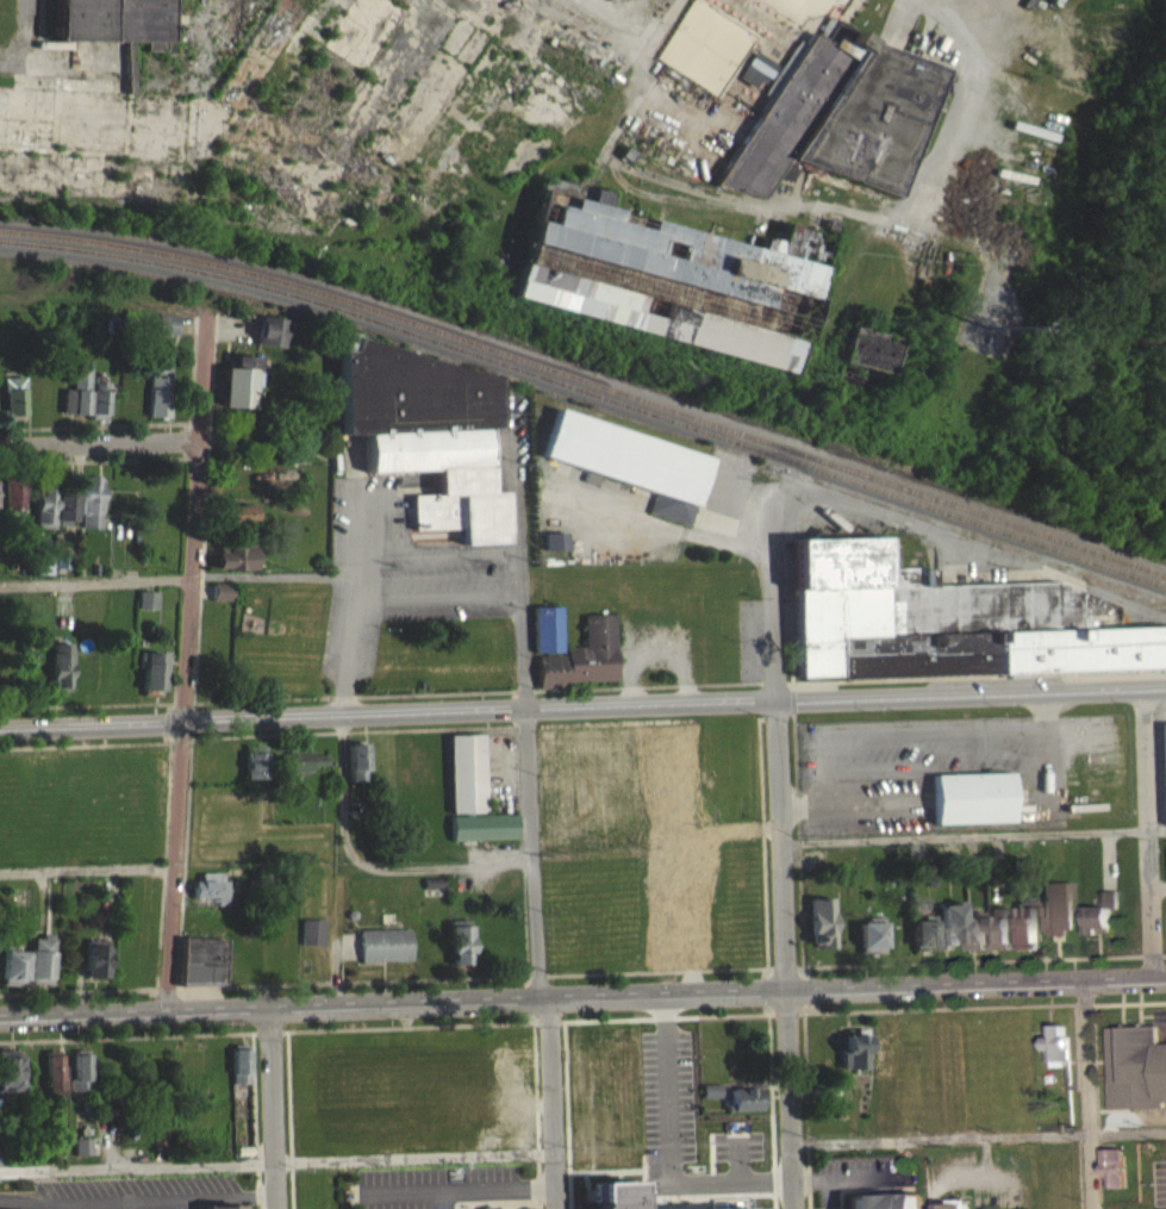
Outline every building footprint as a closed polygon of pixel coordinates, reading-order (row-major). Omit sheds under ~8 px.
[(56,48),(175,49),(176,5),(192,5),(192,0),(57,0),(56,48)] [(671,0),(632,0),(661,17),(671,0)] [(942,77),(903,185),(894,207),(885,204),(818,177),(816,183),(808,180),(798,176),(793,189),(777,185),(761,206),(713,194),(771,106),(763,101),(798,49),(805,54),(812,42),(816,44),(828,24),(846,36),(866,50),(874,52),(903,63),(911,66),(942,77)] [(774,73),(754,60),(738,86),(758,99),(774,73)] [(784,232),(800,237),(817,242),(830,245),(793,384),(512,304),(518,280),(524,257),(542,192),(550,186),(580,195),(582,195),(590,198),(609,204),(605,216),(752,256),(759,258),(763,245),(779,250),(784,232)] [(177,313),(176,335),(156,334),(156,312),(177,313)] [(263,316),(262,322),(260,322),(257,343),(282,347),(286,319),(263,316)] [(847,334),(837,368),(885,382),(896,348),(847,334)] [(356,336),(351,349),(342,350),(342,434),(366,432),(368,472),(436,468),(437,494),(412,494),(414,530),(461,526),(462,543),(506,541),(505,491),(488,491),(487,426),(500,426),(498,378),(356,336)] [(258,356),(257,386),(252,386),(251,407),(222,406),(222,397),(217,397),(218,379),(223,379),(224,367),(232,367),(233,355),(258,356)] [(89,361),(89,368),(91,368),(88,413),(62,412),(64,388),(73,388),(74,368),(75,368),(76,361),(89,361)] [(169,367),(168,417),(148,416),(149,375),(150,375),(150,366),(169,367)] [(25,376),(25,387),(26,387),(27,413),(7,415),(6,390),(4,390),(4,376),(25,376)] [(94,380),(93,390),(91,390),(88,412),(91,412),(89,418),(106,419),(106,413),(107,415),(110,381),(94,380)] [(556,407),(541,454),(656,492),(649,511),(687,523),(710,457),(556,407)] [(24,473),(25,509),(7,509),(6,473),(24,473)] [(99,475),(99,479),(102,480),(102,490),(104,490),(104,500),(101,500),(100,526),(82,526),(83,513),(82,513),(83,486),(85,486),(86,475),(99,475)] [(55,485),(54,494),(56,494),(54,528),(36,526),(36,522),(35,522),(37,496),(40,496),(42,484),(55,485)] [(76,491),(74,521),(69,521),(69,524),(57,523),(57,519),(55,519),(58,490),(76,491)] [(227,505),(227,522),(255,521),(255,504),(227,505)] [(225,514),(226,532),(255,530),(255,513),(225,514)] [(544,532),(544,550),(567,549),(567,531),(544,532)] [(1086,628),(1165,624),(1165,667),(836,678),(836,674),(797,675),(792,538),(881,536),(881,543),(894,543),(896,566),(922,565),(922,567),(929,567),(929,586),(1058,580),(1078,588),(1079,616),(1086,616),(1086,628)] [(545,542),(545,559),(567,558),(566,541),(545,542)] [(242,547),(226,547),(226,553),(216,553),(216,568),(227,567),(227,569),(256,568),(255,548),(242,549),(242,547)] [(68,551),(68,568),(54,567),(55,550),(68,551)] [(67,577),(67,560),(54,560),(54,577),(67,577)] [(213,581),(212,598),(230,600),(231,584),(213,581)] [(138,590),(157,591),(155,609),(137,607),(138,590)] [(211,608),(230,609),(230,593),(212,592),(211,608)] [(137,617),(155,618),(156,600),(138,599),(137,617)] [(560,605),(561,652),(535,652),(532,606),(560,605)] [(584,615),(615,613),(616,679),(568,680),(568,685),(538,686),(537,655),(566,655),(566,647),(585,646),(584,615)] [(70,642),(70,652),(71,652),(71,677),(69,677),(69,691),(51,691),(51,652),(52,652),(52,642),(70,642)] [(139,652),(163,653),(162,691),(142,690),(143,667),(138,666),(139,652)] [(349,743),(349,780),(364,780),(364,778),(370,778),(369,767),(368,767),(367,743),(349,743)] [(448,744),(451,849),(516,847),(516,822),(485,823),(482,743),(448,744)] [(245,753),(245,778),(267,778),(266,752),(264,752),(264,744),(247,746),(247,753),(245,753)] [(288,750),(289,771),(313,771),(312,765),(329,764),(328,754),(312,754),(312,750),(288,750)] [(288,760),(288,780),(313,780),(313,775),(328,774),(328,763),(313,764),(313,760),(288,760)] [(933,774),(1010,772),(1011,819),(934,822),(933,774)] [(1071,880),(1072,927),(1066,927),(1066,934),(1049,934),(1049,928),(1043,928),(1042,881),(1071,880)] [(226,889),(226,911),(217,911),(217,905),(193,905),(193,889),(200,889),(200,887),(200,881),(222,881),(222,889),(226,889)] [(1117,890),(1118,906),(1109,906),(1110,931),(1087,933),(1086,905),(1099,905),(1099,890),(1117,890)] [(830,897),(831,947),(818,948),(818,943),(810,943),(809,897),(830,897)] [(961,900),(961,943),(954,943),(954,948),(943,948),(943,934),(941,934),(941,917),(939,917),(939,909),(941,909),(941,905),(955,905),(955,900),(961,900)] [(1035,900),(1036,946),(1017,947),(1016,900),(1035,900)] [(1009,905),(1010,947),(992,948),(990,906),(1009,905)] [(933,915),(933,948),(912,949),(911,920),(922,920),(921,915),(933,915)] [(986,915),(987,948),(967,948),(967,915),(986,915)] [(856,921),(858,952),(881,951),(881,917),(865,917),(865,921),(856,921)] [(323,920),(322,945),(301,945),(301,918),(323,920)] [(469,918),(469,926),(470,926),(472,953),(467,953),(467,964),(453,965),(451,953),(450,954),(449,926),(450,926),(450,920),(469,918)] [(360,929),(361,960),(411,959),(410,928),(360,929)] [(50,984),(50,978),(51,978),(52,952),(51,952),(52,939),(51,939),(52,934),(42,933),(40,939),(32,937),(31,951),(30,951),(27,977),(29,977),(29,983),(50,984)] [(105,978),(83,977),(86,946),(87,946),(87,939),(106,940),(106,947),(105,978)] [(4,945),(4,951),(2,951),(1,978),(2,978),(1,984),(23,985),(23,980),(24,980),(26,952),(17,952),(17,946),(4,945)] [(179,993),(205,992),(208,947),(181,945),(179,993)] [(222,992),(224,948),(208,947),(205,992),(222,992)] [(1111,1108),(1165,1107),(1165,1099),(1165,1043),(1160,1043),(1159,1026),(1145,1026),(1145,1022),(1139,1022),(1139,1027),(1127,1027),(1127,1022),(1121,1022),(1121,1027),(1109,1027),(1111,1108)] [(1047,1026),(1048,1061),(1072,1060),(1072,1048),(1071,1049),(1070,1035),(1066,1035),(1066,1026),(1047,1026)] [(842,1035),(842,1051),(840,1051),(840,1070),(866,1068),(865,1028),(854,1028),(854,1035),(842,1035)] [(875,1028),(875,1040),(872,1040),(872,1060),(869,1060),(869,1074),(877,1074),(877,1077),(893,1077),(893,1073),(894,1073),(893,1039),(888,1039),(888,1028),(875,1028)] [(232,1043),(233,1049),(231,1049),(232,1083),(249,1083),(249,1048),(248,1048),(247,1043),(232,1043)] [(612,1047),(613,1090),(631,1090),(630,1047),(612,1047)] [(73,1054),(73,1078),(68,1078),(68,1090),(89,1090),(88,1054),(86,1054),(86,1048),(74,1049),(74,1054),(73,1054)] [(45,1055),(46,1090),(48,1089),(48,1097),(64,1096),(64,1077),(61,1077),(60,1055),(45,1055)] [(7,1089),(7,1090),(20,1090),(20,1057),(0,1057),(0,1089),(7,1089)] [(730,1088),(731,1103),(727,1104),(727,1110),(760,1109),(760,1088),(730,1088)] [(720,1093),(702,1093),(702,1107),(720,1106),(720,1093)] [(763,1133),(752,1134),(752,1129),(732,1130),(733,1149),(764,1148),(763,1133)] [(74,1138),(75,1154),(91,1154),(91,1136),(74,1138)] [(74,1164),(91,1163),(90,1147),(73,1147),(74,1164)] [(1104,1148),(1126,1148),(1127,1188),(1110,1189),(1109,1176),(1105,1176),(1104,1148)] [(849,1208),(923,1208),(923,1195),(884,1195),(849,1196),(849,1208)] [(968,1198),(955,1199),(955,1205),(941,1205),(941,1208),(969,1208),(968,1198)] [(197,1203),(197,1208),(241,1208),(241,1201),(197,1203)]
